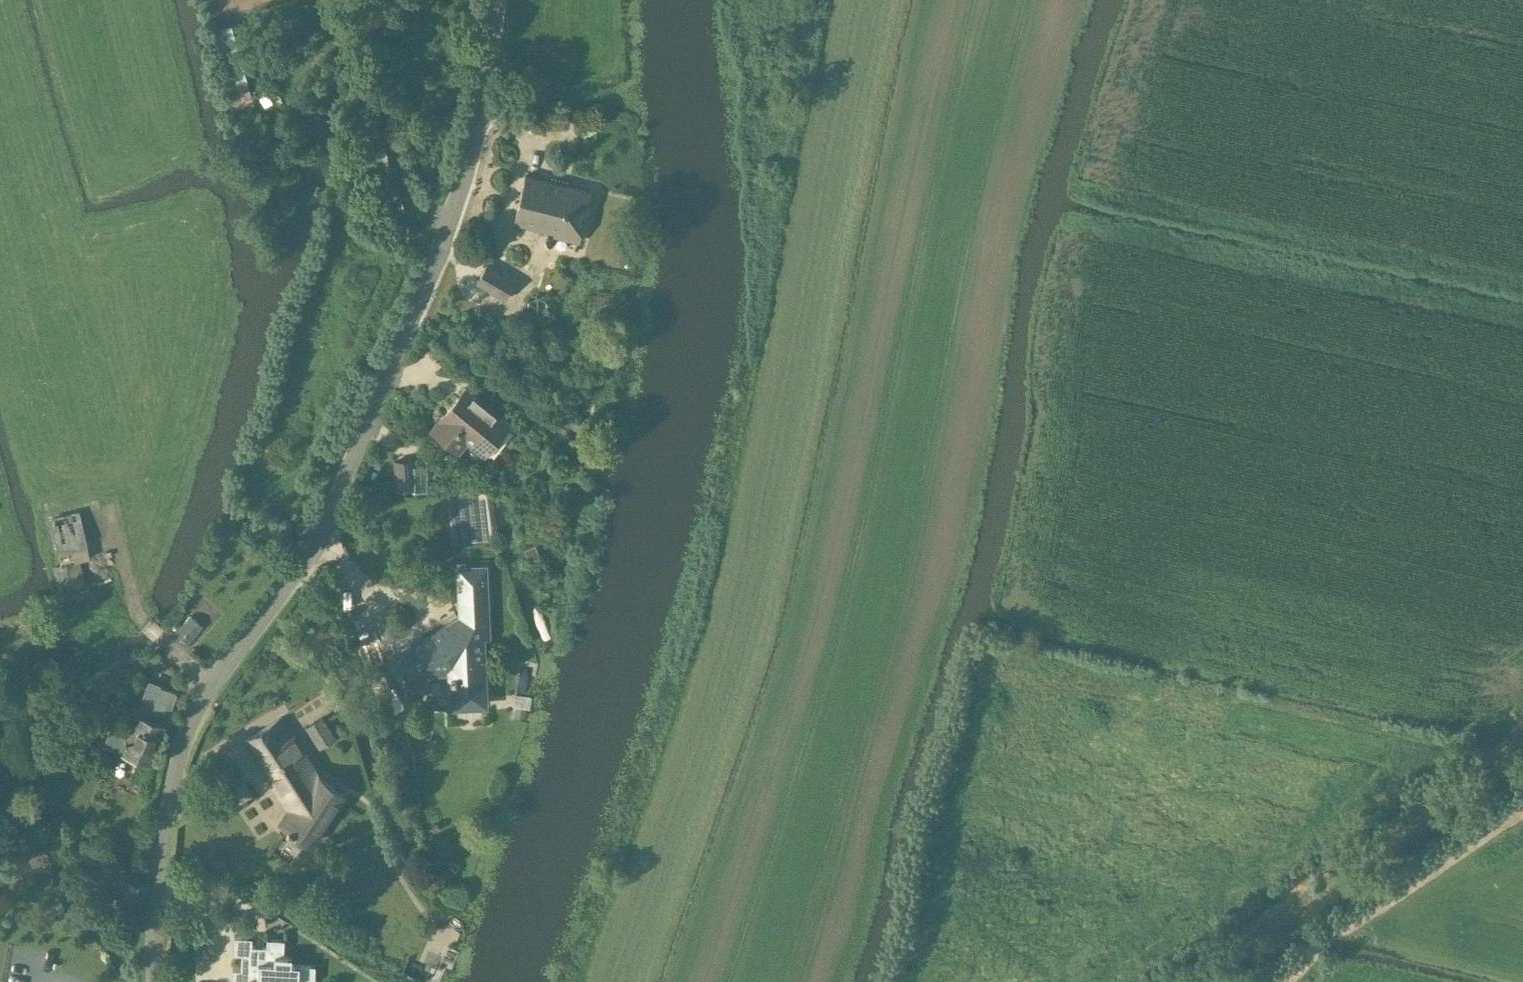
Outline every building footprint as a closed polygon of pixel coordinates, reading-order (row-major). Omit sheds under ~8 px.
[(230,24),(211,30),(233,107),(237,106),(239,116),(250,113),(247,103),(253,101),(230,24)] [(513,223),(579,239),(590,192),(525,176),(513,223)] [(404,211),(402,204),(390,208),(392,215),(404,211)] [(504,301),(516,281),(486,264),(475,284),(504,301)] [(510,425),(465,388),(430,431),(458,454),(467,444),(483,457),(510,425)] [(570,421),(570,423),(570,425),(571,428),(573,429),(575,431),(578,431),(580,431),(583,429),(584,428),(585,426),(586,423),(585,421),(584,418),(583,417),(580,415),(578,415),(575,415),(573,417),(571,418),(570,421)] [(393,461),(394,494),(414,491),(413,460),(393,461)] [(51,519),(62,565),(54,566),(61,592),(87,586),(80,560),(91,558),(80,511),(51,519)] [(404,688),(426,674),(449,673),(451,708),(485,707),(482,638),(488,637),(485,568),(458,569),(460,617),(388,662),(404,688)] [(174,627),(177,630),(175,633),(187,644),(203,625),(191,615),(181,626),(177,623),(174,627)] [(404,705),(381,669),(367,678),(389,714),(404,705)] [(105,745),(121,751),(150,762),(165,723),(176,691),(149,681),(131,728),(114,722),(105,745)] [(316,772),(282,718),(245,741),(289,810),(281,823),(311,845),(321,830),(319,828),(337,800),(340,802),(344,796),(319,777),(316,772)] [(258,947),(252,947),(252,938),(235,937),(234,954),(242,955),(242,970),(233,970),(233,981),(314,981),(315,965),(291,965),(291,957),(284,956),(284,940),(267,940),(267,947),(258,947)]
